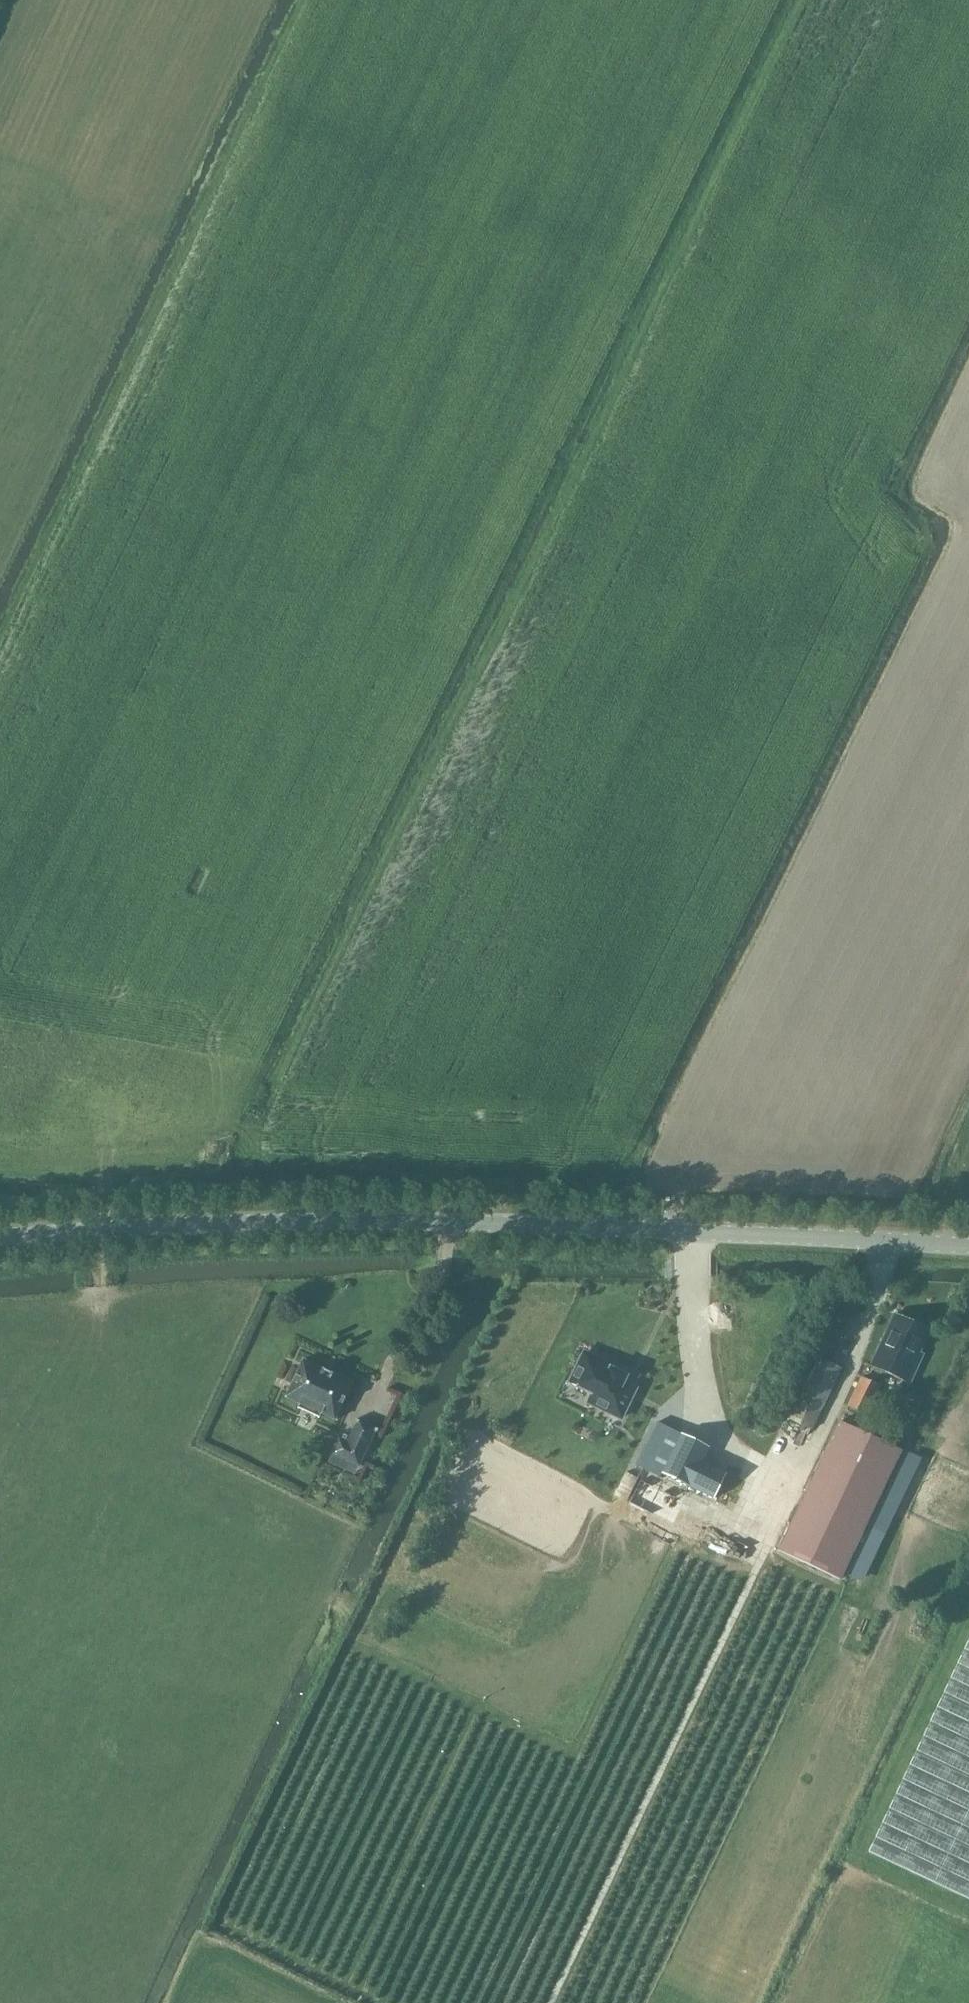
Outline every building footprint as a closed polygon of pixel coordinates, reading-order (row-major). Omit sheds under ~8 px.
[(922,1351),(931,1330),(894,1314),(870,1365),(911,1385),(926,1353),(922,1351)] [(612,1401),(607,1412),(621,1419),(636,1389),(623,1383),(626,1376),(601,1364),(603,1361),(585,1353),(570,1382),(593,1393),(594,1394),(595,1392),(612,1401)] [(798,1402),(789,1419),(813,1430),(842,1368),(819,1357),(798,1402)] [(320,1412),(334,1418),(352,1381),(302,1358),(284,1396),(299,1402),(297,1406),(318,1416),(320,1412)] [(879,1385),(860,1376),(847,1405),(865,1414),(879,1385)] [(338,1438),(331,1452),(358,1465),(375,1428),(356,1420),(346,1442),(338,1438)] [(839,1421),(778,1551),(841,1582),(902,1450),(839,1421)] [(681,1434),(662,1474),(712,1499),(725,1473),(703,1462),(710,1448),(681,1434)] [(868,1851),(968,1899),(968,1637),(868,1851)]
